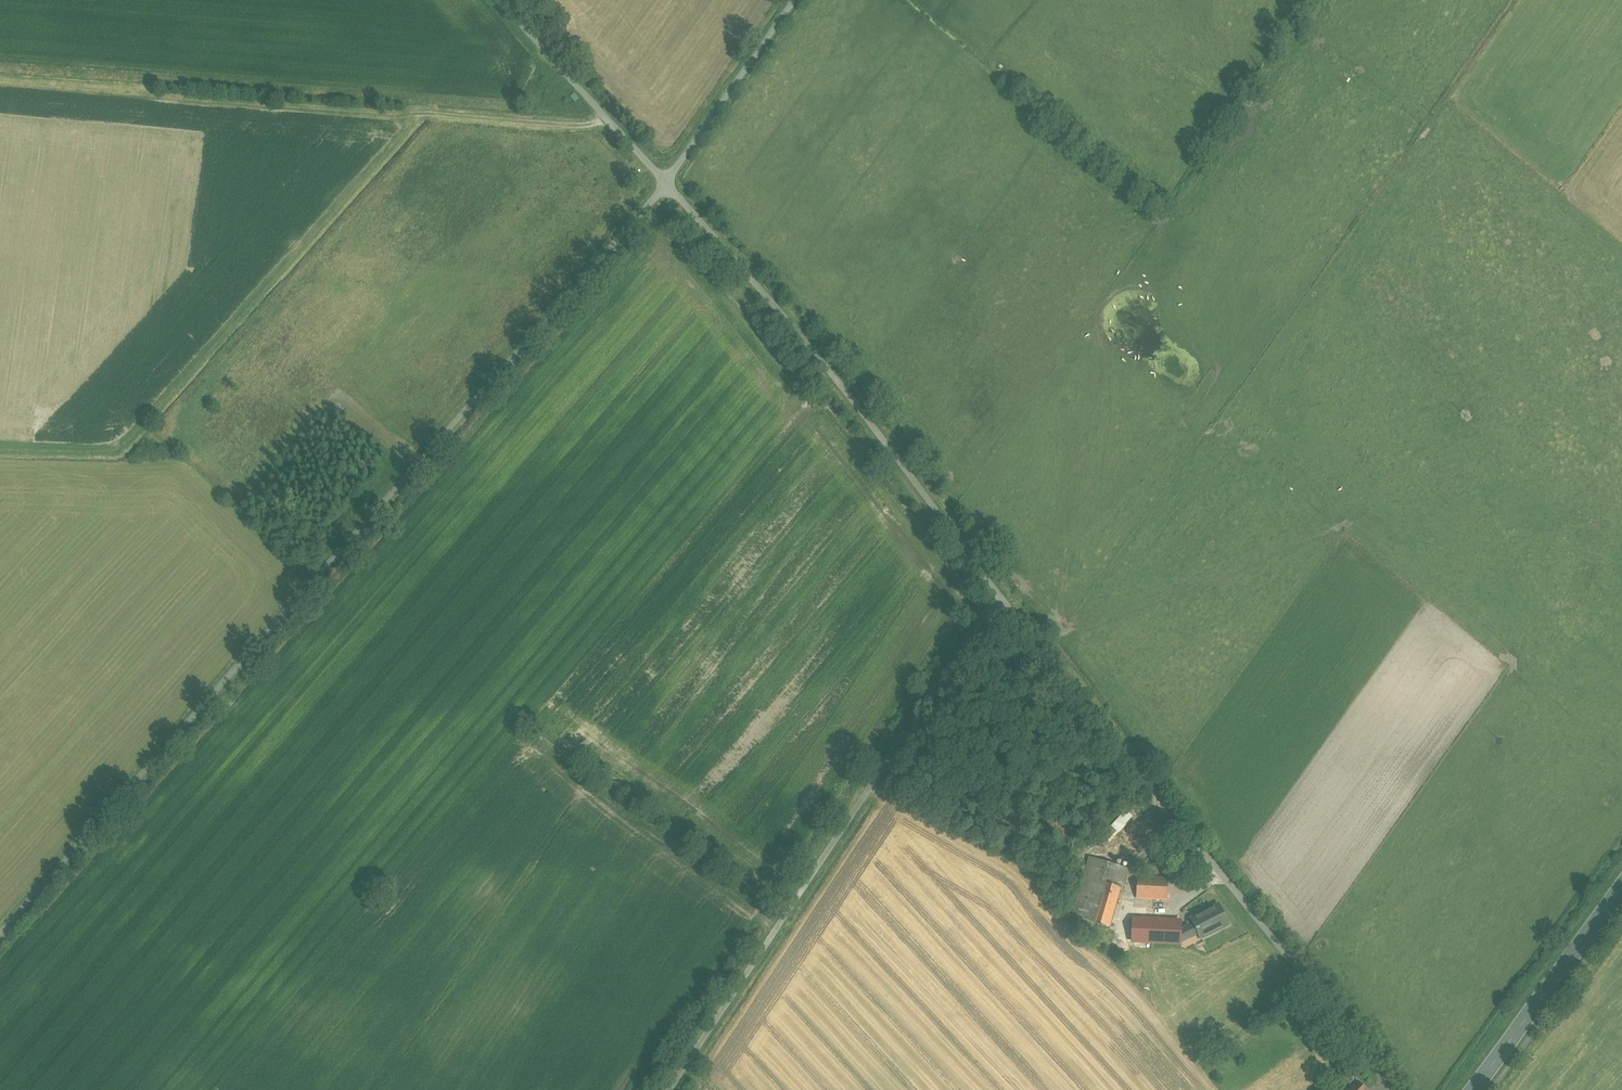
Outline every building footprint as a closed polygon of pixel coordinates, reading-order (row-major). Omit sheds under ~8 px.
[(1092,856),(1075,921),(1118,934),(1135,870),(1092,856)] [(1141,877),(1137,898),(1170,900),(1171,880),(1141,877)] [(1193,924),(1180,930),(1180,943),(1198,934),(1200,939),(1229,924),(1219,904),(1191,919),(1193,924)] [(1181,921),(1134,918),(1132,942),(1179,944),(1180,943),(1180,930),(1181,921)] [(1362,1078),(1351,1089),(1371,1089),(1362,1078)]
